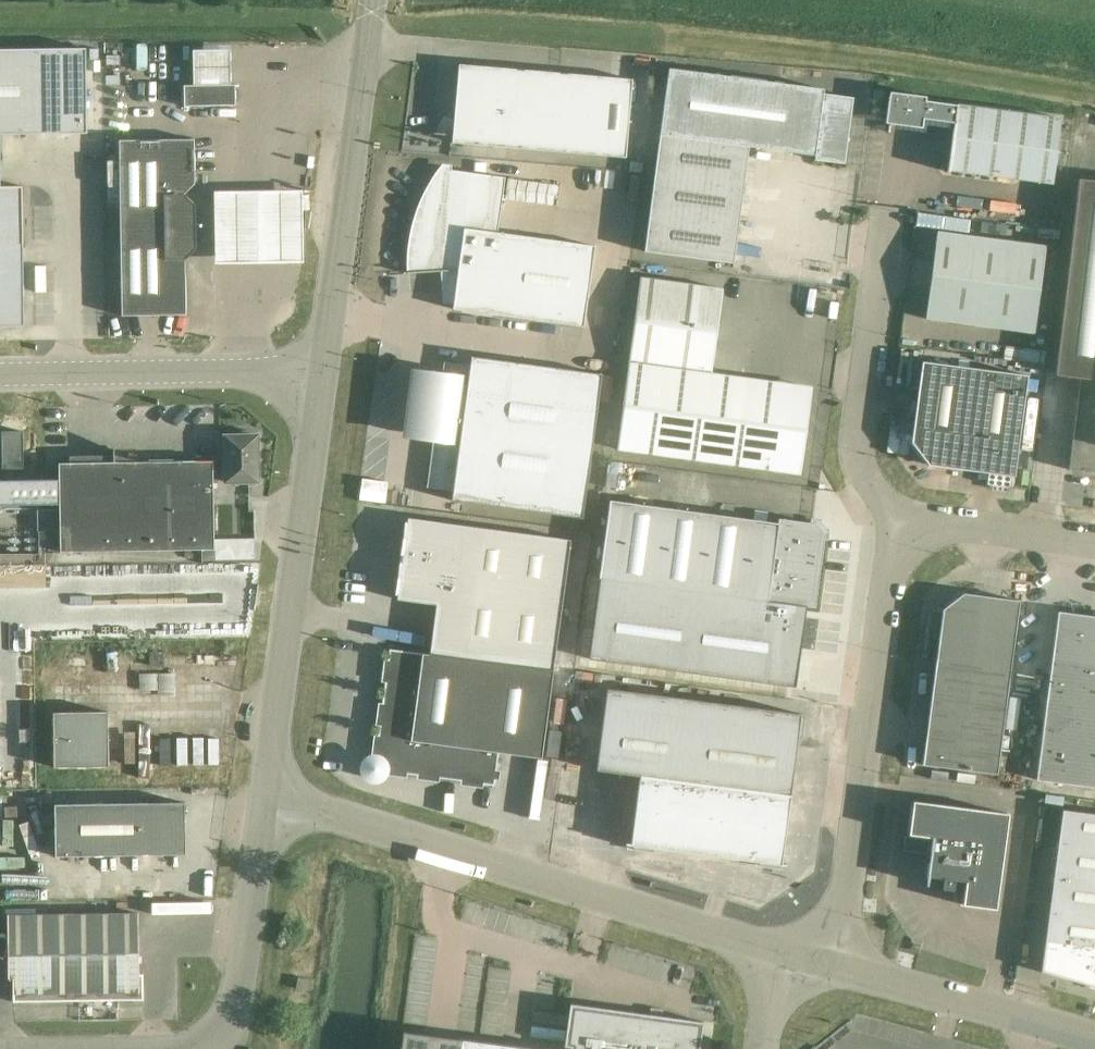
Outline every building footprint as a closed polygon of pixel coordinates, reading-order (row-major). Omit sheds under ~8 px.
[(86,48),(41,49),(42,134),(87,134),(86,48)] [(0,49),(0,135),(42,134),(41,49),(0,49)] [(230,50),(211,50),(192,50),(192,85),(182,86),(183,107),(235,106),(234,84),(231,84),(230,50)] [(480,67),(459,65),(454,122),(447,119),(442,133),(440,133),(440,135),(452,136),(452,143),(626,158),(632,79),(480,66),(480,67)] [(733,263),(749,147),(815,155),(814,160),(844,164),(853,98),(824,94),(824,89),(669,68),(644,251),(733,263)] [(949,170),(1052,183),(1061,118),(956,105),(927,101),(928,97),(890,91),(885,122),(890,123),(888,131),(890,132),(891,123),(922,127),(923,118),(954,123),(947,172),(949,172),(949,170)] [(194,139),(118,141),(121,316),(186,315),(185,260),(196,249),(195,205),(184,195),(195,184),(194,139)] [(23,242),(22,186),(0,186),(0,167),(0,242),(23,242)] [(406,272),(406,274),(448,271),(449,286),(461,288),(460,304),(454,303),(453,309),(584,327),(595,246),(497,232),(505,177),(446,169),(445,175),(432,197),(422,221),(417,246),(416,272),(406,272)] [(1082,178),(1055,375),(1080,378),(1068,469),(1083,471),(1083,469),(1094,470),(1094,180),(1082,178)] [(215,182),(216,256),(305,256),(305,181),(215,182)] [(937,231),(926,318),(1034,333),(1046,246),(937,231)] [(23,242),(0,242),(0,327),(24,326),(23,242)] [(640,276),(617,449),(769,470),(769,469),(799,473),(803,443),(798,443),(800,429),(775,425),(780,382),(710,373),(722,287),(640,276)] [(810,298),(805,335),(831,339),(836,302),(810,298)] [(433,441),(427,488),(453,491),(452,500),(473,503),(582,518),(602,375),(493,360),(471,357),(470,366),(444,362),(442,372),(442,374),(433,439),(433,441)] [(929,465),(1015,476),(1028,375),(922,361),(911,442),(929,465)] [(232,436),(223,436),(223,437),(224,437),(225,482),(258,481),(257,437),(258,437),(258,435),(249,435),(249,430),(232,431),(232,436)] [(23,431),(1,431),(2,469),(23,469),(23,431)] [(0,480),(0,505),(59,504),(60,552),(201,550),(214,549),(214,538),(213,460),(142,462),(115,455),(114,451),(112,451),(112,455),(69,456),(69,463),(58,463),(58,464),(59,479),(0,480)] [(807,606),(815,607),(824,539),(824,534),(816,524),(811,523),(778,518),(778,523),(609,500),(599,578),(807,606)] [(429,654),(553,671),(571,539),(408,517),(397,599),(436,604),(429,654)] [(193,550),(184,550),(184,559),(193,558),(193,550)] [(807,606),(599,578),(589,659),(796,686),(807,606)] [(942,609),(936,655),(922,765),(997,775),(1011,665),(1019,600),(964,593),(942,609)] [(1094,723),(1094,713),(1094,616),(1058,611),(1036,780),(1094,787),(1094,724),(1094,723)] [(365,764),(364,770),(366,776),(370,779),(376,780),(382,778),(386,773),(385,771),(494,785),(498,753),(542,758),(553,671),(429,654),(411,652),(389,649),(375,757),(374,757),(368,760),(365,764)] [(607,688),(596,770),(639,776),(741,789),(732,858),(759,862),(759,864),(778,867),(778,864),(781,865),(781,863),(790,799),(798,736),(801,736),(803,717),(801,716),(801,714),(726,704),(607,688)] [(53,712),(54,767),(109,766),(108,711),(53,712)] [(630,843),(630,845),(633,845),(633,848),(652,850),(653,848),(654,848),(680,851),(706,855),(732,858),(741,789),(639,776),(631,836),(630,843)] [(1008,813),(913,801),(908,834),(932,837),(927,877),(943,879),(942,889),(953,890),(954,884),(965,885),(962,905),(996,909),(1008,813)] [(185,802),(54,804),(55,856),(186,854),(185,802)] [(1041,971),(1094,987),(1094,814),(1062,810),(1041,971)] [(905,836),(903,851),(927,854),(929,839),(905,836)] [(214,885),(204,885),(204,898),(215,898),(214,885)] [(139,974),(138,913),(7,915),(9,977),(13,977),(13,1002),(143,1000),(143,974),(139,974)] [(307,990),(309,979),(298,977),(296,988),(307,990)] [(703,1022),(661,1016),(662,1009),(650,1007),(649,1014),(570,1004),(569,1010),(564,1045),(564,1046),(570,1047),(570,1048),(699,1048),(703,1022)] [(461,1038),(460,1048),(539,1048),(461,1038)]
